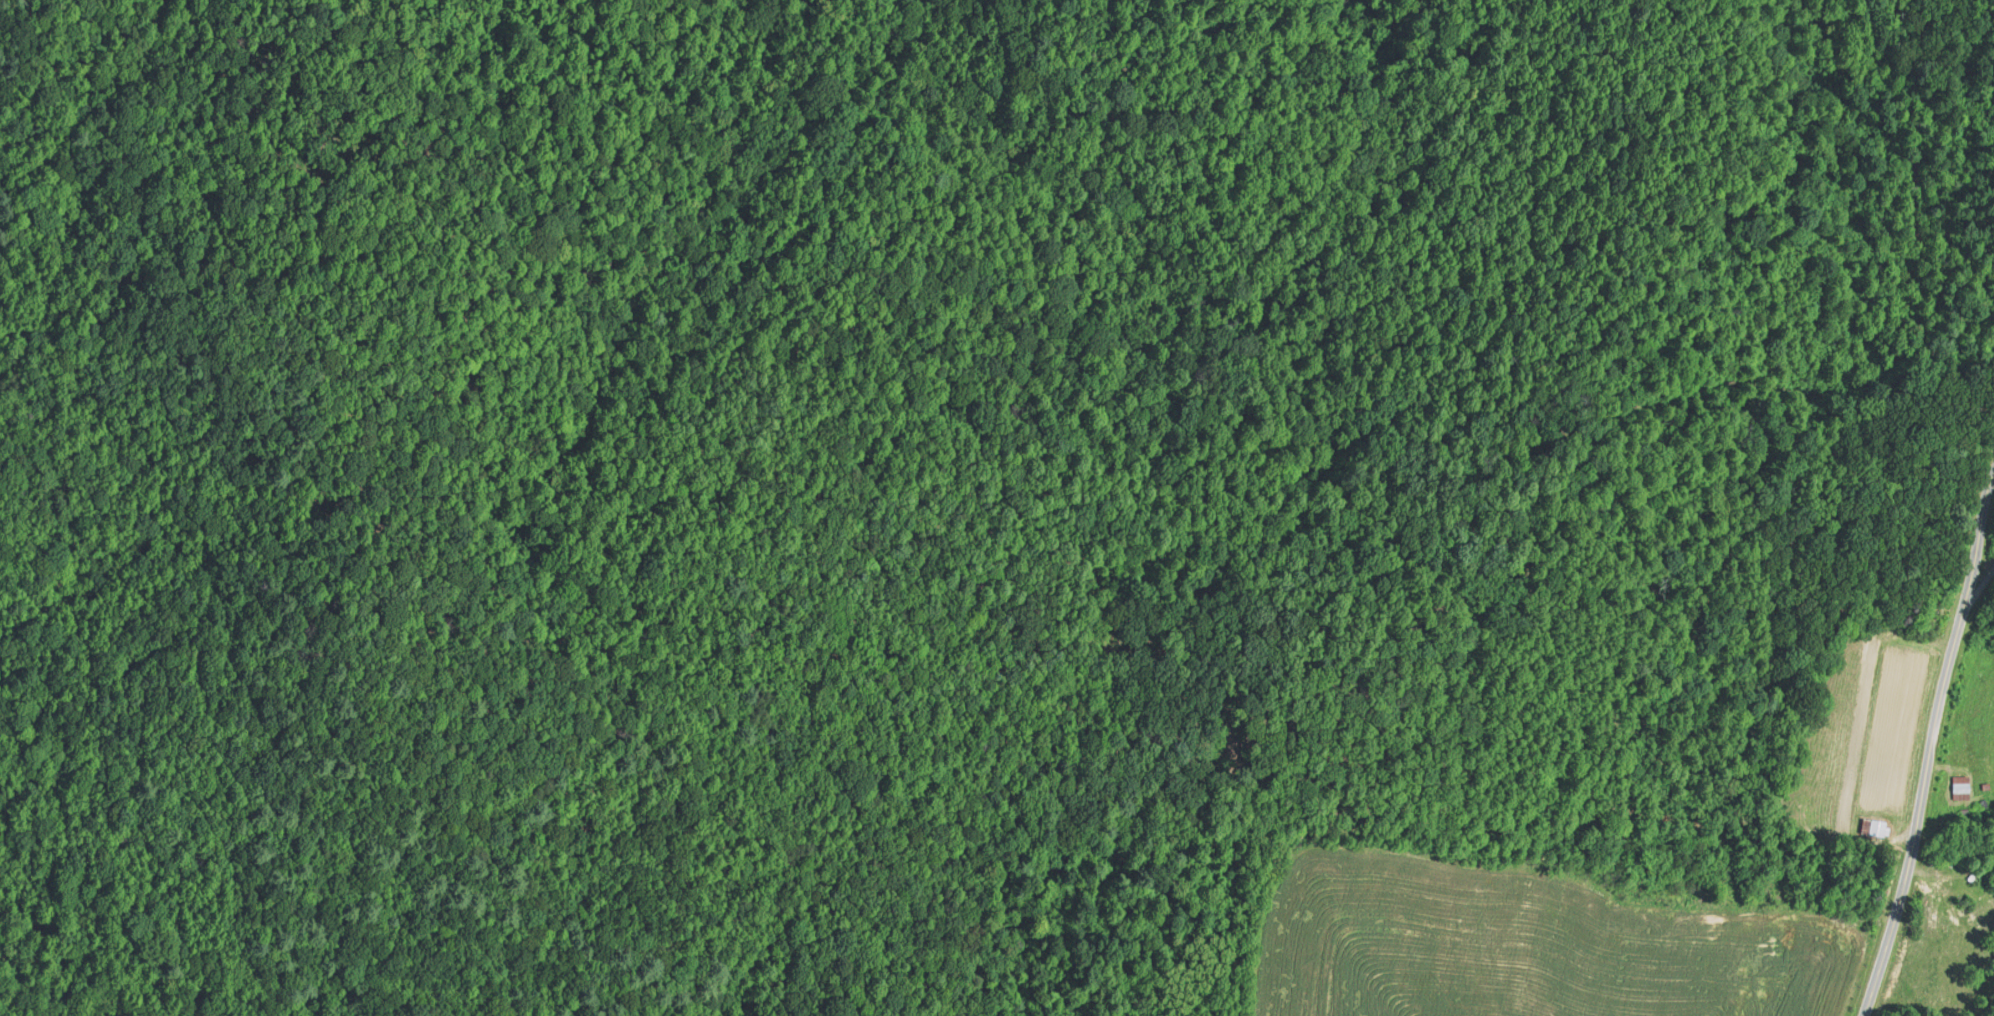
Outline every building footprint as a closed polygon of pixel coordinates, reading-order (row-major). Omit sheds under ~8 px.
[(1948,795),(1966,795),(1966,777),(1948,777),(1948,795)] [(1886,822),(1859,819),(1857,835),(1884,838),(1886,822)]
